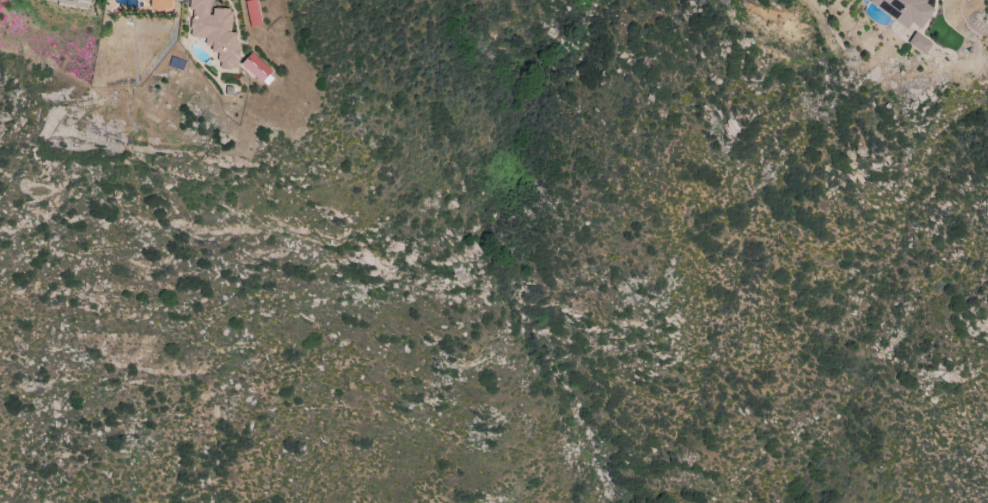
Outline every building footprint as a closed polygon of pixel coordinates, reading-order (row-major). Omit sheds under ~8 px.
[(149,9),(169,10),(169,0),(149,0),(149,9)] [(189,10),(190,10),(190,37),(204,37),(204,45),(210,46),(210,52),(218,53),(218,69),(235,69),(236,32),(230,32),(230,8),(209,8),(209,0),(190,0),(189,10)] [(255,0),(248,0),(244,1),(250,28),(261,25),(255,0)] [(865,0),(907,29),(911,23),(921,29),(935,8),(923,0),(865,0)] [(907,43),(923,55),(931,44),(914,32),(907,43)]
